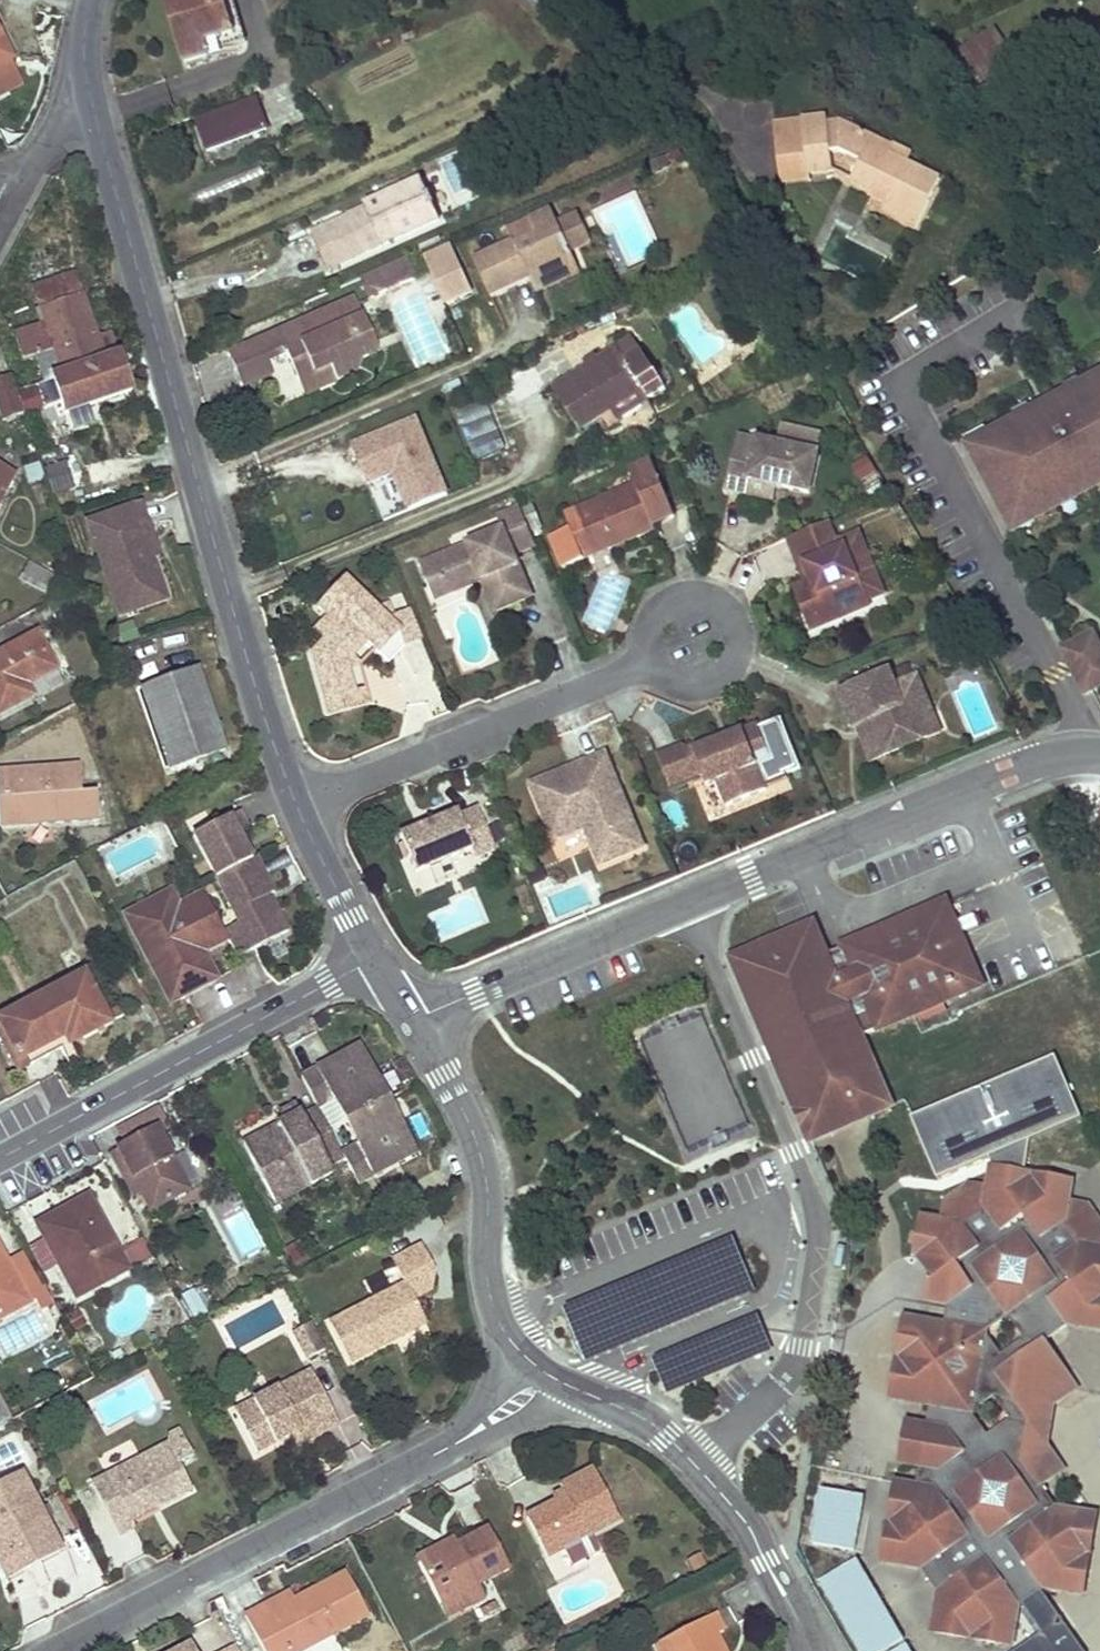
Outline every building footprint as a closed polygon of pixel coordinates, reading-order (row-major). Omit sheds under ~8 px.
[(208,53),(205,45),(234,36),(223,0),(167,0),(187,66),(209,59),(208,53)] [(208,53),(246,42),(233,0),(223,0),(234,36),(205,45),(208,53)] [(994,30),(950,59),(974,94),(1018,66),(994,30)] [(14,129),(23,124),(18,114),(27,109),(27,106),(26,104),(31,101),(18,76),(10,60),(11,59),(0,38),(0,102),(14,129)] [(10,60),(18,76),(29,70),(21,55),(11,59),(10,60)] [(196,121),(207,151),(267,129),(255,98),(196,121)] [(892,148),(841,124),(827,125),(826,118),(802,120),(803,133),(779,136),(775,136),(777,161),(806,158),(808,173),(809,173),(833,171),(830,154),(840,153),(860,162),(851,181),(870,190),(872,190),(875,185),(891,193),(886,204),(883,210),(917,226),(940,180),(907,164),(888,155),(892,148)] [(803,133),(802,120),(778,123),(779,136),(803,133)] [(912,153),(893,143),(892,148),(888,155),(907,164),(912,153)] [(663,158),(652,163),(656,172),(667,167),(663,158)] [(808,173),(806,158),(777,161),(780,184),(810,181),(809,173),(808,173)] [(422,183),(311,233),(328,270),(439,221),(422,183)] [(886,204),(891,193),(875,185),(872,190),(870,190),(868,196),(886,204)] [(474,261),(490,297),(530,279),(531,278),(530,275),(535,273),(540,283),(577,265),(571,251),(559,225),(552,210),(508,230),(514,243),(474,261)] [(559,225),(571,251),(591,243),(579,215),(559,225)] [(849,232),(837,226),(822,258),(874,282),(886,256),(846,238),(849,232)] [(407,258),(363,277),(372,298),(416,278),(407,258)] [(450,265),(442,270),(449,285),(457,281),(450,265)] [(531,278),(530,279),(536,293),(581,273),(577,265),(540,283),(535,273),(530,275),(531,278)] [(96,339),(74,276),(35,289),(46,324),(15,335),(23,357),(36,352),(46,382),(54,379),(104,362),(96,339)] [(228,354),(241,385),(272,372),(267,359),(285,352),(298,379),(307,375),(309,362),(325,356),(335,380),(353,372),(359,358),(378,351),(355,299),(228,354)] [(117,357),(109,335),(96,339),(104,362),(117,357)] [(642,355),(632,340),(619,348),(628,363),(642,355)] [(666,389),(643,354),(642,355),(628,363),(619,348),(555,389),(580,429),(612,409),(643,389),(649,399),(650,400),(666,389)] [(304,393),(335,380),(325,356),(309,362),(307,375),(298,379),(304,393)] [(66,413),(130,391),(119,357),(117,357),(104,362),(54,379),(60,396),(66,413)] [(967,445),(1009,525),(1099,477),(1099,375),(967,445)] [(0,379),(0,417),(1,420),(22,413),(9,376),(0,379)] [(54,379),(46,382),(52,399),(60,396),(54,379)] [(36,387),(20,393),(27,412),(43,407),(36,387)] [(618,418),(649,399),(643,389),(612,409),(618,418)] [(455,412),(467,442),(498,430),(487,400),(455,412)] [(416,420),(352,446),(363,473),(378,480),(394,474),(409,510),(447,495),(416,420)] [(781,424),(778,437),(818,446),(821,432),(781,424)] [(819,454),(740,436),(728,489),(748,493),(751,480),(810,493),(819,454)] [(869,457),(849,465),(858,486),(878,477),(869,457)] [(635,486),(565,515),(571,531),(581,554),(583,559),(654,529),(653,525),(674,517),(652,462),(629,471),(635,486)] [(14,471),(0,463),(0,499),(14,471)] [(66,464),(45,469),(52,494),(72,489),(66,464)] [(368,484),(378,480),(363,473),(368,484)] [(1013,532),(1099,486),(1099,477),(1009,525),(1013,532)] [(152,559),(141,528),(148,525),(141,503),(86,522),(119,617),(166,600),(152,559)] [(522,512),(527,525),(538,520),(533,507),(522,512)] [(521,508),(497,518),(502,530),(420,565),(428,583),(440,578),(448,596),(473,585),(470,579),(480,575),(482,581),(496,611),(531,597),(514,556),(536,546),(527,525),(522,512),(521,508)] [(827,523),(794,536),(806,567),(815,563),(821,577),(806,584),(796,588),(806,612),(823,605),(830,623),(868,606),(866,601),(883,594),(858,535),(836,544),(827,523)] [(160,556),(148,525),(141,528),(152,559),(160,556)] [(571,531),(557,537),(567,560),(581,554),(571,531)] [(794,536),(787,539),(806,584),(821,577),(815,563),(806,567),(794,536)] [(252,545),(245,547),(249,560),(256,559),(252,545)] [(29,563),(23,573),(44,585),(50,574),(29,563)] [(58,578),(50,574),(44,585),(53,589),(58,578)] [(480,575),(470,579),(473,585),(482,581),(480,575)] [(440,578),(428,583),(435,601),(448,596),(440,578)] [(389,602),(375,608),(345,579),(318,608),(328,618),(337,626),(324,641),(311,654),(324,703),(355,693),(346,663),(352,657),(366,643),(389,663),(403,647),(399,632),(387,620),(395,616),(389,602)] [(823,605),(806,612),(813,630),(830,623),(823,605)] [(423,639),(410,610),(395,616),(387,620),(399,632),(403,647),(423,639)] [(328,618),(314,632),(324,641),(337,626),(328,618)] [(628,626),(620,622),(616,633),(624,636),(628,626)] [(0,653),(0,713),(32,696),(26,684),(56,668),(37,633),(0,653)] [(1085,694),(1099,686),(1099,648),(1093,635),(1062,650),(1085,694)] [(355,693),(324,703),(328,716),(370,704),(359,666),(360,665),(352,657),(346,663),(355,693)] [(908,665),(895,670),(900,682),(912,676),(908,665)] [(225,750),(198,670),(142,689),(169,769),(225,750)] [(879,757),(926,738),(918,718),(931,713),(917,677),(895,686),(889,672),(839,693),(854,727),(857,726),(865,722),(879,757)] [(931,713),(918,718),(926,738),(939,732),(931,713)] [(865,722),(857,726),(871,761),(879,757),(865,722)] [(720,750),(716,741),(692,751),(680,745),(656,755),(670,788),(701,775),(706,786),(715,782),(725,807),(766,790),(756,764),(769,758),(756,725),(734,734),(737,743),(720,750)] [(734,734),(716,741),(720,750),(737,743),(734,734)] [(551,781),(541,807),(555,839),(585,827),(601,865),(642,847),(604,755),(585,764),(591,779),(576,785),(570,773),(551,781)] [(576,785),(591,779),(585,764),(532,785),(541,807),(551,781),(570,773),(576,785)] [(42,817),(42,823),(98,819),(96,791),(81,792),(79,765),(0,771),(0,820),(42,817)] [(419,832),(417,828),(399,835),(415,873),(471,850),(474,858),(494,850),(476,808),(457,815),(456,812),(424,825),(426,830),(419,832)] [(252,860),(237,833),(246,828),(238,812),(193,836),(217,879),(252,860)] [(0,820),(0,821),(0,826),(42,823),(42,817),(0,820)] [(503,823),(490,829),(496,843),(509,838),(503,823)] [(269,904),(265,897),(269,895),(274,892),(256,858),(252,860),(217,879),(241,925),(225,933),(228,940),(238,958),(288,931),(273,903),(269,904)] [(540,867),(527,873),(533,886),(545,880),(540,867)] [(177,906),(169,891),(147,903),(155,918),(177,906)] [(225,933),(203,893),(177,906),(155,918),(147,903),(123,915),(132,932),(142,928),(166,971),(156,976),(170,1004),(210,983),(196,957),(204,952),(228,940),(225,933)] [(889,1107),(860,1037),(913,1014),(916,1013),(919,1021),(946,1010),(942,1002),(980,986),(966,952),(957,956),(951,941),(960,938),(945,904),(825,955),(812,926),(733,960),(741,979),(755,981),(770,1017),(762,1029),(810,1140),(830,1132),(825,1118),(864,1102),(870,1115),(889,1107)] [(166,971),(142,928),(132,932),(156,976),(166,971)] [(960,938),(951,941),(957,956),(966,952),(960,938)] [(218,979),(204,952),(196,957),(210,983),(218,979)] [(104,1015),(83,975),(0,1019),(0,1024),(19,1061),(65,1036),(69,1045),(123,1016),(119,1007),(104,1015)] [(755,981),(741,979),(762,1029),(770,1017),(755,981)] [(329,1025),(324,1016),(314,1022),(319,1031),(329,1025)] [(646,1040),(689,1146),(746,1123),(702,1017),(646,1040)] [(69,1045),(65,1036),(19,1061),(0,1024),(0,1040),(18,1073),(69,1045)] [(330,1130),(388,1099),(360,1045),(342,1054),(346,1060),(320,1073),(317,1068),(301,1076),(318,1107),(330,1130)] [(320,1073),(346,1060),(342,1054),(317,1068),(320,1073)] [(1054,1059),(913,1117),(937,1176),(1078,1118),(1054,1059)] [(417,1153),(388,1099),(330,1130),(344,1157),(358,1184),(374,1176),(371,1170),(396,1157),(399,1163),(417,1153)] [(864,1102),(825,1118),(830,1132),(870,1115),(864,1102)] [(344,1157),(330,1130),(318,1107),(301,1116),(296,1105),(279,1114),(284,1122),(243,1143),(263,1181),(282,1171),(294,1194),(332,1174),(328,1166),(344,1157)] [(172,1159),(158,1133),(169,1128),(159,1108),(117,1129),(126,1145),(118,1149),(140,1193),(150,1210),(189,1190),(172,1159)] [(140,1193),(118,1149),(112,1153),(135,1196),(140,1193)] [(199,1184),(183,1153),(172,1159),(189,1190),(199,1184)] [(374,1176),(399,1163),(396,1157),(371,1170),(374,1176)] [(955,1265),(948,1304),(945,1326),(905,1319),(891,1398),(931,1405),(927,1426),(920,1466),(917,1486),(897,1483),(883,1562),(922,1570),(939,1592),(932,1631),(1013,1644),(1019,1604),(1039,1633),(1012,1650),(1084,1650),(1043,1588),(1082,1595),(1096,1515),(1057,1508),(1041,1486),(1064,1470),(1030,1423),(1077,1389),(1043,1342),(1067,1325),(1099,1331),(1099,1223),(1087,1206),(1068,1202),(1071,1183),(992,1168),(988,1188),(969,1184),(946,1201),(942,1221),(923,1218),(916,1258),(936,1261),(955,1265)] [(294,1194),(282,1171),(263,1181),(275,1204),(294,1194)] [(61,1220),(92,1204),(87,1197),(57,1213),(61,1220)] [(118,1252),(92,1204),(61,1220),(57,1213),(36,1225),(43,1238),(56,1261),(76,1298),(128,1270),(118,1252)] [(56,1261),(43,1238),(31,1244),(44,1268),(56,1261)] [(141,1239),(118,1252),(128,1270),(151,1257),(141,1239)] [(310,1260),(300,1241),(286,1248),(295,1267),(310,1260)] [(426,1323),(413,1298),(430,1291),(433,1269),(421,1245),(392,1260),(404,1284),(330,1322),(350,1362),(387,1343),(384,1338),(393,1334),(396,1339),(426,1323)] [(5,1260),(0,1250),(0,1318),(29,1303),(26,1297),(5,1260)] [(42,1288),(22,1251),(5,1260),(26,1297),(34,1292),(42,1288)] [(955,1265),(936,1261),(929,1301),(948,1304),(955,1265)] [(54,1303),(45,1286),(42,1288),(34,1292),(37,1299),(43,1309),(54,1303)] [(198,1296),(194,1289),(181,1296),(195,1320),(207,1314),(206,1311),(198,1296)] [(37,1299),(34,1292),(26,1297),(29,1303),(37,1299)] [(211,1308),(204,1293),(198,1296),(206,1311),(211,1308)] [(78,1311),(66,1316),(77,1337),(88,1331),(78,1311)] [(324,1353),(310,1326),(292,1335),(306,1362),(324,1353)] [(396,1339),(393,1334),(384,1338),(387,1343),(396,1339)] [(338,1424),(311,1371),(235,1411),(256,1453),(290,1435),(311,1424),(317,1436),(338,1424)] [(0,1396),(0,1426),(13,1420),(0,1396)] [(927,1426),(908,1423),(901,1463),(920,1466),(927,1426)] [(317,1436),(311,1424),(290,1435),(296,1446),(317,1436)] [(185,1440),(180,1430),(170,1435),(168,1444),(170,1448),(185,1440)] [(191,1490),(178,1464),(193,1456),(185,1440),(170,1448),(168,1444),(92,1484),(118,1536),(134,1527),(131,1521),(128,1515),(156,1501),(159,1507),(191,1490)] [(591,1534),(619,1520),(592,1468),(560,1486),(563,1491),(566,1497),(556,1502),(527,1517),(547,1557),(563,1549),(591,1534)] [(21,1477),(0,1488),(0,1566),(7,1579),(59,1550),(44,1520),(39,1512),(21,1477)] [(864,1497),(821,1490),(812,1544),(854,1552),(864,1497)] [(556,1502),(566,1497),(563,1491),(553,1496),(556,1502)] [(131,1521),(159,1507),(156,1501),(128,1515),(131,1521)] [(51,1517),(46,1508),(39,1512),(44,1520),(51,1517)] [(478,1586),(510,1569),(488,1528),(455,1546),(421,1563),(419,1564),(448,1621),(486,1601),(478,1586)] [(572,1565),(599,1551),(591,1534),(563,1549),(572,1565)] [(421,1563),(455,1546),(452,1540),(418,1558),(421,1563)] [(707,1566),(700,1553),(687,1560),(694,1572),(707,1566)] [(819,1583),(859,1650),(886,1650),(904,1641),(856,1561),(819,1583)] [(369,1615),(345,1572),(292,1600),(271,1612),(267,1604),(245,1616),(264,1650),(302,1650),(369,1615)] [(271,1612),(292,1600),(289,1592),(267,1604),(271,1612)] [(497,1611),(493,1604),(485,1608),(489,1615),(497,1611)] [(489,1615),(485,1608),(480,1611),(484,1618),(489,1615)] [(717,1635),(723,1632),(714,1614),(677,1633),(686,1650),(684,1650),(725,1650),(717,1635)] [(686,1650),(677,1633),(654,1645),(657,1650),(684,1650),(686,1650)]
